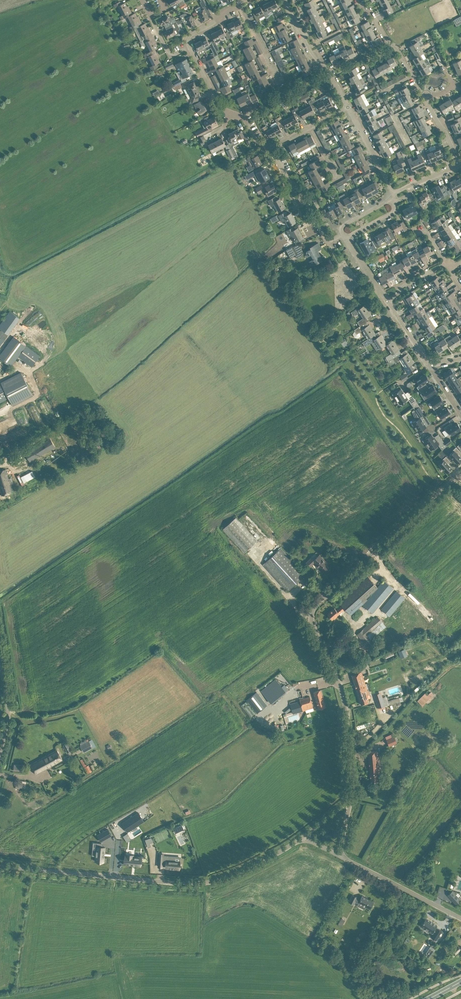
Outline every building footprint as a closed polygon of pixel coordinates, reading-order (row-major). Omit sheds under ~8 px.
[(199,12),(203,20),(204,19),(205,20),(207,19),(207,18),(209,17),(208,16),(211,14),(207,5),(206,3),(204,0),(203,0),(201,1),(200,1),(200,3),(202,7),(201,8),(202,10),(199,12)] [(273,10),(278,7),(275,0),(269,0),(268,1),(268,2),(273,10)] [(314,5),(312,0),(311,0),(304,3),(306,7),(304,8),(305,10),(314,5)] [(352,4),(350,1),(352,0),(348,0),(342,3),(345,8),(352,4)] [(382,10),(390,6),(388,0),(381,4),(382,7),(380,8),(382,10)] [(128,16),(135,13),(135,12),(132,14),(129,7),(128,8),(125,2),(121,4),(118,6),(122,15),(120,16),(122,20),(128,16)] [(267,13),(273,10),(268,2),(263,5),(265,10),(263,11),(264,14),(265,16),(266,17),(269,16),(267,13)] [(347,14),(355,10),(353,7),(355,6),(354,4),(352,4),(345,8),(347,14)] [(310,14),(317,11),(314,5),(305,10),(306,12),(308,11),(310,14)] [(264,14),(263,11),(260,6),(254,9),(257,14),(254,15),(257,21),(260,20),(259,18),(265,16),(264,14)] [(384,12),(386,15),(393,11),(390,6),(382,10),(383,12),(384,12)] [(350,19),(359,15),(358,13),(357,13),(355,10),(347,14),(345,15),(348,21),(350,19)] [(311,21),(320,16),(317,11),(310,14),(311,18),(310,19),(311,21)] [(388,26),(398,21),(396,17),(399,15),(397,12),(390,16),(391,19),(386,21),(388,26)] [(132,30),(135,28),(145,23),(142,24),(139,18),(138,18),(135,13),(128,16),(133,25),(130,27),(132,30)] [(188,17),(187,15),(186,14),(184,13),(180,15),(184,24),(188,22),(190,27),(191,26),(192,26),(194,25),(194,24),(196,24),(191,15),(188,17)] [(167,15),(158,20),(159,21),(159,22),(160,24),(161,24),(161,26),(166,23),(167,27),(176,22),(174,18),(172,20),(171,18),(169,14),(167,15)] [(353,25),(360,21),(359,18),(360,17),(359,15),(350,19),(353,25)] [(315,25),(322,22),(320,16),(311,21),(312,23),(314,22),(315,25)] [(243,26),(241,23),(239,18),(233,21),(237,29),(243,26)] [(176,34),(180,32),(178,28),(179,27),(177,25),(181,23),(179,20),(176,22),(167,27),(168,29),(169,30),(165,32),(165,34),(166,36),(167,36),(168,38),(176,34)] [(233,21),(227,24),(228,26),(230,30),(228,31),(231,38),(232,37),(234,36),(233,35),(233,34),(238,31),(237,29),(233,21)] [(363,30),(373,26),(372,23),(370,24),(368,21),(361,25),(363,30)] [(388,26),(391,31),(401,26),(398,21),(388,26)] [(316,32),(325,27),(322,22),(315,25),(317,29),(315,30),(316,32)] [(141,40),(152,34),(149,28),(148,29),(145,23),(135,28),(139,37),(140,37),(141,40)] [(274,34),(277,32),(286,27),(285,25),(284,26),(282,23),(273,27),(271,28),(274,34)] [(366,36),(374,32),(372,29),(374,28),(373,26),(363,30),(366,36)] [(406,33),(402,26),(392,31),(396,38),(399,36),(401,39),(410,35),(408,31),(406,33)] [(216,31),(221,39),(220,38),(226,35),(228,39),(231,38),(228,31),(225,33),(222,27),(216,30),(217,31),(216,31)] [(277,39),(280,37),(287,34),(286,30),(288,29),(286,27),(277,32),(274,34),(277,39)] [(324,28),(316,32),(320,39),(322,38),(321,36),(326,34),(329,33),(326,27),(325,27),(324,28)] [(215,42),(221,39),(216,31),(211,34),(214,40),(211,41),(214,47),(216,51),(219,49),(215,42)] [(371,40),(378,37),(377,34),(375,35),(374,32),(366,36),(369,41),(371,40)] [(158,48),(157,47),(155,42),(156,41),(152,34),(141,40),(142,40),(140,41),(142,45),(145,46),(147,45),(150,51),(155,49),(158,48)] [(280,37),(283,43),(292,38),(291,36),(289,37),(287,34),(280,37)] [(341,39),(340,37),(339,37),(338,34),(333,37),(334,39),(335,42),(341,39)] [(420,47),(417,41),(418,41),(418,40),(423,38),(422,35),(417,37),(410,41),(412,44),(408,47),(410,49),(411,48),(413,51),(420,47)] [(206,36),(200,39),(204,49),(205,50),(211,47),(211,49),(214,47),(211,41),(209,42),(206,36)] [(290,49),(291,48),(300,44),(296,36),(294,37),(295,39),(287,43),(290,49)] [(244,41),(247,47),(251,45),(254,44),(254,43),(257,42),(256,40),(253,41),(252,37),(251,38),(244,41)] [(371,40),(374,46),(379,43),(380,45),(382,44),(378,37),(371,40)] [(199,51),(204,49),(200,39),(200,41),(195,43),(199,51)] [(299,47),(301,46),(300,44),(291,48),(294,54),(301,50),(299,47)] [(253,50),(251,45),(247,47),(243,49),(246,54),(253,50)] [(343,45),(338,47),(340,51),(344,59),(347,57),(348,59),(350,58),(346,50),(345,49),(344,46),(343,45)] [(420,55),(423,53),(424,53),(420,47),(413,51),(415,54),(414,55),(415,57),(415,58),(420,54),(420,55)] [(358,54),(357,52),(354,53),(352,48),(346,50),(350,58),(358,54)] [(158,55),(155,49),(150,51),(143,54),(145,57),(148,56),(153,65),(150,67),(152,70),(158,67),(156,64),(160,62),(157,56),(158,55)] [(249,60),(256,56),(253,50),(246,54),(249,60)] [(305,55),(304,52),(303,53),(301,50),(294,54),(296,59),(305,55)] [(340,60),(344,59),(340,51),(334,54),(339,63),(341,62),(340,60)] [(415,65),(427,58),(426,58),(423,53),(420,55),(420,54),(415,58),(415,57),(413,59),(415,62),(414,63),(415,65)] [(277,62),(280,60),(282,59),(279,54),(274,57),(276,60),(277,62)] [(337,64),(339,63),(334,54),(329,57),(333,64),(336,63),(337,64)] [(305,58),(307,57),(305,55),(296,59),(299,65),(306,61),(305,58)] [(387,60),(391,67),(398,63),(395,55),(387,60)] [(209,66),(217,62),(214,56),(210,58),(204,62),(205,64),(208,62),(209,66)] [(427,58),(415,65),(416,67),(418,67),(420,70),(429,64),(430,63),(428,61),(427,58)] [(181,70),(190,66),(186,59),(176,64),(177,68),(180,66),(181,70)] [(460,66),(460,59),(452,63),(453,66),(454,65),(456,69),(460,66)] [(248,69),(255,65),(252,60),(245,63),(248,69)] [(387,71),(392,68),(391,67),(387,60),(385,61),(386,62),(383,64),(387,71)] [(311,66),(310,63),(308,64),(306,61),(299,65),(302,70),(311,66)] [(209,73),(220,67),(217,62),(209,66),(211,69),(208,71),(209,73)] [(381,74),(387,71),(383,64),(379,66),(378,64),(376,65),(381,74)] [(429,64),(420,70),(421,73),(420,74),(422,76),(430,71),(431,71),(433,70),(429,64)] [(219,75),(226,71),(224,65),(220,67),(209,73),(216,70),(218,73),(215,74),(211,76),(212,78),(216,76),(219,75)] [(251,75),(258,71),(255,65),(248,69),(251,75)] [(376,77),(381,74),(376,65),(374,66),(375,68),(372,70),(376,77)] [(181,70),(179,71),(183,78),(193,72),(190,66),(181,70)] [(310,69),(312,68),(311,66),(302,70),(305,76),(312,72),(310,69)] [(349,77),(358,72),(355,67),(348,71),(350,74),(348,75),(349,77)] [(222,80),(229,76),(226,71),(219,75),(222,80)] [(268,73),(267,73),(261,76),(258,71),(251,75),(253,80),(257,78),(268,73)] [(350,84),(359,79),(356,74),(358,73),(358,72),(349,77),(351,81),(349,82),(350,84)] [(266,76),(268,74),(268,73),(257,78),(260,83),(267,80),(266,76)] [(224,86),(232,82),(229,76),(222,80),(224,86)] [(355,88),(362,84),(359,79),(350,84),(352,86),(353,85),(355,88)] [(186,94),(198,88),(197,87),(196,87),(194,82),(191,83),(189,80),(182,84),(185,89),(184,90),(186,94)] [(273,84),(272,82),(269,83),(267,80),(260,83),(263,89),(273,84)] [(223,93),(231,89),(228,84),(232,82),(224,86),(221,87),(218,89),(219,91),(222,90),(223,93)] [(356,95),(365,90),(362,84),(355,88),(357,91),(355,92),(356,95)] [(402,96),(410,92),(406,84),(403,86),(404,88),(403,89),(402,87),(394,90),(396,94),(401,93),(402,96)] [(192,103),(199,99),(198,96),(200,95),(198,90),(199,89),(198,88),(186,94),(188,98),(189,98),(192,103)] [(256,103),(259,101),(255,94),(253,95),(252,93),(251,93),(249,94),(248,92),(248,93),(252,100),(253,103),(255,107),(257,106),(256,103)] [(322,100),(327,108),(332,105),(329,99),(332,98),(329,92),(326,93),(326,94),(321,97),(322,100)] [(401,97),(397,98),(400,104),(404,102),(411,98),(409,95),(411,94),(410,92),(402,96),(401,97)] [(246,103),(252,100),(248,93),(242,95),(246,103)] [(241,106),(246,103),(242,95),(237,98),(241,106)] [(356,104),(363,100),(361,95),(355,97),(354,96),(352,97),(356,104)] [(327,108),(322,100),(316,103),(314,98),(311,100),(314,106),(317,104),(321,111),(327,108)] [(406,108),(415,103),(414,100),(413,101),(411,98),(404,102),(406,108)] [(455,106),(451,100),(450,98),(447,99),(448,100),(445,102),(449,110),(455,106)] [(460,106),(460,105),(457,98),(454,100),(453,99),(451,100),(455,106),(456,109),(460,106)] [(201,115),(205,111),(207,110),(208,108),(209,108),(207,104),(206,105),(205,103),(202,103),(201,100),(194,104),(196,108),(199,106),(200,108),(197,111),(201,115)] [(312,107),(314,106),(311,100),(308,101),(310,105),(305,108),(309,116),(315,113),(312,107)] [(357,110),(366,106),(363,100),(356,104),(358,107),(356,108),(357,110)] [(444,113),(449,110),(445,102),(442,104),(441,103),(438,104),(444,113)] [(414,114),(423,109),(422,107),(421,108),(419,104),(411,108),(414,114)] [(362,115),(369,111),(366,106),(357,110),(359,113),(360,112),(362,115)] [(309,116),(305,108),(300,111),(298,107),(295,108),(298,115),(300,113),(304,119),(309,116)] [(295,116),(298,115),(295,108),(292,110),(293,113),(288,116),(288,117),(292,124),(298,121),(295,116)] [(417,119),(425,115),(423,112),(425,111),(423,109),(414,114),(417,119)] [(367,119),(374,115),(371,110),(369,111),(362,115),(363,117),(365,116),(367,119)] [(203,117),(200,119),(202,123),(205,121),(208,128),(217,124),(216,121),(217,121),(216,118),(215,118),(214,118),(214,116),(210,118),(208,115),(203,117)] [(368,126),(377,121),(374,115),(367,119),(368,123),(367,124),(368,126)] [(391,115),(384,118),(388,125),(392,123),(393,123),(394,122),(392,119),(391,116),(391,115)] [(417,119),(413,121),(416,127),(419,125),(426,122),(424,118),(426,117),(425,115),(417,119)] [(292,124),(288,117),(282,120),(280,116),(277,117),(281,124),(284,122),(287,128),(293,125),(292,124)] [(282,131),(278,125),(281,124),(277,117),(275,119),(276,122),(271,125),(276,134),(282,131)] [(455,132),(460,130),(460,127),(460,125),(460,117),(455,119),(456,122),(451,124),(455,132)] [(334,129),(343,124),(342,122),(340,123),(338,119),(331,123),(334,129)] [(372,133),(374,132),(373,130),(378,127),(381,126),(378,120),(377,121),(368,126),(372,133)] [(421,131),(430,126),(429,124),(427,125),(426,122),(419,125),(421,131)] [(334,135),(335,135),(344,130),(342,127),(344,126),(343,124),(334,129),(331,130),(334,135)] [(394,124),(388,127),(391,133),(393,131),(397,129),(394,124)] [(268,132),(271,138),(277,135),(276,134),(271,125),(270,126),(270,127),(269,128),(266,125),(262,128),(265,134),(268,132)] [(424,136),(432,132),(430,129),(431,128),(430,126),(421,131),(424,136)] [(205,128),(196,132),(198,136),(207,132),(205,128)] [(240,131),(238,128),(233,131),(238,140),(242,137),(243,139),(245,138),(242,131),(240,131)] [(238,140),(233,131),(232,130),(230,131),(230,132),(228,133),(230,136),(228,137),(232,146),(239,142),(238,140)] [(334,135),(334,136),(337,141),(338,140),(340,139),(349,135),(347,132),(346,133),(344,130),(334,135)] [(374,142),(383,137),(380,131),(373,135),(375,139),(373,140),(374,142)] [(205,144),(204,141),(206,140),(204,135),(198,138),(200,143),(201,143),(202,146),(205,144)] [(342,145),(350,141),(348,138),(350,137),(349,135),(340,139),(342,145)] [(310,146),(315,143),(311,136),(308,138),(307,136),(305,137),(310,146)] [(304,149),(310,146),(305,137),(303,138),(304,140),(300,142),(304,149)] [(379,146),(386,142),(383,137),(374,142),(375,144),(377,143),(379,146)] [(215,141),(221,152),(224,150),(223,148),(222,149),(221,148),(226,145),(222,138),(215,141)] [(217,153),(221,152),(215,141),(208,145),(212,152),(217,150),(218,151),(216,152),(217,153)] [(342,145),(345,150),(354,145),(353,143),(351,144),(350,141),(342,145)] [(299,152),(304,149),(300,142),(297,143),(296,142),(294,143),(299,152)] [(380,152),(389,148),(386,142),(379,146),(381,149),(379,150),(380,152)] [(299,152),(294,143),(287,147),(288,149),(290,154),(292,153),(294,155),(299,152)] [(356,154),(363,150),(359,143),(357,144),(358,146),(353,149),(356,154)] [(441,150),(444,149),(441,144),(435,147),(436,149),(433,151),(437,159),(444,156),(441,150)] [(383,154),(385,157),(392,153),(389,148),(380,152),(381,155),(383,154)] [(437,159),(433,151),(430,152),(429,149),(426,151),(431,162),(437,159)] [(357,161),(364,157),(362,153),(364,153),(363,150),(356,154),(354,155),(357,161)] [(257,155),(256,156),(254,157),(252,154),(253,153),(245,157),(247,161),(248,160),(251,165),(247,167),(249,171),(253,169),(253,168),(262,163),(257,155)] [(419,167),(425,164),(420,153),(417,155),(419,158),(415,159),(419,167)] [(360,166),(369,161),(368,159),(366,160),(364,157),(357,161),(360,166)] [(398,163),(393,165),(397,173),(404,169),(402,166),(406,164),(402,158),(397,160),(398,163)] [(419,167),(415,159),(412,161),(411,158),(408,159),(413,170),(419,167)] [(323,164),(321,162),(319,163),(317,160),(309,164),(312,169),(308,171),(308,172),(316,168),(319,166),(323,164)] [(363,172),(370,168),(368,164),(370,163),(369,161),(360,166),(363,172)] [(260,167),(253,171),(257,179),(259,183),(261,181),(269,177),(265,169),(260,171),(258,168),(260,168),(260,167)] [(311,177),(319,173),(316,168),(308,172),(311,177)] [(314,182),(322,178),(319,173),(311,177),(314,182)] [(317,188),(324,184),(322,178),(314,182),(317,188)] [(455,190),(459,187),(456,180),(455,179),(449,182),(452,188),(450,189),(452,194),(456,192),(455,190)] [(368,186),(373,194),(379,191),(375,185),(377,184),(376,180),(373,181),(374,183),(368,186)] [(335,188),(333,185),(331,186),(328,181),(324,184),(317,188),(321,186),(324,191),(331,187),(333,190),(335,188)] [(260,185),(255,188),(257,191),(262,188),(263,190),(265,189),(268,196),(274,193),(274,192),(277,191),(273,183),(268,186),(267,182),(260,185)] [(364,192),(367,197),(373,194),(368,186),(367,184),(358,189),(361,194),(364,192)] [(438,185),(432,188),(437,197),(440,195),(442,199),(446,197),(445,196),(449,194),(444,185),(440,187),(438,185)] [(362,195),(361,194),(358,189),(353,191),(354,193),(350,196),(354,204),(361,200),(359,197),(362,195)] [(421,199),(418,201),(422,207),(423,209),(424,208),(428,206),(427,203),(428,202),(428,201),(429,201),(430,202),(431,201),(435,199),(431,193),(428,195),(426,191),(422,194),(423,195),(419,196),(421,199)] [(278,211),(285,207),(283,202),(282,202),(280,198),(277,200),(275,196),(268,200),(271,206),(275,204),(278,211)] [(348,208),(354,204),(350,196),(345,198),(344,196),(339,198),(343,206),(344,206),(343,205),(346,204),(348,208)] [(331,204),(337,216),(343,212),(341,209),(344,207),(344,206),(343,206),(339,198),(339,199),(340,200),(334,204),(333,203),(331,204)] [(410,206),(403,210),(407,218),(418,212),(413,203),(409,205),(410,206)] [(337,216),(331,204),(328,206),(328,207),(322,210),(325,217),(328,215),(330,219),(337,216)] [(289,226),(296,222),(294,218),(293,218),(292,216),(291,213),(287,214),(286,212),(286,211),(279,215),(282,222),(285,220),(289,226)] [(432,219),(429,221),(433,228),(448,219),(446,219),(445,218),(443,216),(439,218),(438,218),(437,218),(436,219),(433,221),(432,219)] [(439,231),(448,226),(447,224),(448,223),(448,221),(448,220),(448,219),(433,228),(434,230),(439,227),(441,230),(439,231)] [(407,229),(403,221),(399,224),(397,221),(391,224),(396,232),(401,229),(402,231),(407,229)] [(295,242),(303,237),(300,232),(301,232),(299,227),(295,229),(293,226),(287,230),(290,236),(291,235),(295,242)] [(448,226),(439,231),(442,236),(451,230),(448,226)] [(445,241),(457,233),(454,228),(454,229),(451,230),(442,236),(445,241)] [(395,238),(391,231),(388,232),(386,229),(383,230),(384,231),(381,233),(385,240),(389,238),(390,241),(395,238)] [(385,240),(381,233),(377,235),(377,234),(374,235),(376,239),(373,240),(377,247),(381,245),(381,246),(387,244),(385,240)] [(450,245),(460,238),(457,233),(445,241),(446,241),(447,240),(450,245)] [(460,246),(460,243),(460,242),(460,239),(460,238),(450,245),(449,246),(450,248),(454,245),(457,249),(460,246)] [(376,248),(373,242),(370,244),(367,239),(360,243),(366,253),(376,248)] [(318,243),(311,247),(311,248),(304,252),(307,256),(313,253),(315,258),(314,259),(314,258),(313,259),(311,260),(313,265),(319,261),(321,264),(325,262),(321,255),(319,256),(317,251),(321,248),(318,243)] [(288,249),(286,250),(290,257),(295,254),(297,258),(303,255),(302,254),(304,253),(302,250),(302,249),(301,248),(299,244),(288,249)] [(424,252),(427,256),(432,253),(433,255),(435,253),(433,250),(431,251),(428,245),(422,248),(423,249),(424,252)] [(426,267),(418,251),(416,248),(411,251),(412,254),(417,261),(419,260),(420,262),(424,269),(426,267)] [(427,260),(429,259),(429,261),(430,260),(427,256),(424,252),(423,249),(418,251),(426,267),(428,266),(425,261),(427,260)] [(412,254),(407,256),(411,264),(413,267),(418,264),(417,261),(412,254)] [(408,266),(411,264),(407,256),(402,259),(407,267),(408,269),(410,269),(408,266)] [(410,272),(408,269),(407,267),(402,259),(399,260),(400,262),(397,264),(400,271),(405,268),(407,273),(410,272)] [(392,265),(389,266),(395,277),(396,279),(398,277),(396,273),(400,271),(397,264),(395,262),(392,264),(392,265)] [(386,268),(383,270),(392,286),(394,284),(393,284),(391,279),(394,278),(394,279),(396,279),(395,277),(389,266),(386,268)] [(378,274),(376,275),(378,278),(379,278),(383,285),(385,284),(384,283),(387,282),(390,287),(392,286),(383,270),(380,271),(381,274),(382,275),(380,277),(379,275),(378,274)] [(444,282),(443,279),(439,282),(437,279),(439,279),(438,277),(430,282),(432,285),(431,286),(431,288),(432,289),(437,286),(444,282)] [(450,283),(447,285),(444,282),(437,286),(439,290),(437,291),(439,293),(447,289),(452,285),(450,283)] [(454,293),(459,290),(456,286),(454,287),(455,290),(454,290),(450,293),(445,296),(448,301),(453,298),(455,297),(456,296),(454,293)] [(450,293),(454,290),(453,288),(448,291),(447,289),(439,293),(442,298),(445,296),(450,293)] [(409,293),(403,297),(407,304),(409,302),(416,298),(413,293),(412,291),(409,293)] [(449,308),(458,302),(456,298),(455,299),(455,297),(453,298),(448,301),(445,303),(449,308)] [(408,310),(409,309),(420,303),(416,298),(409,302),(411,306),(407,308),(408,310)] [(460,307),(460,306),(458,302),(449,308),(452,313),(460,307)] [(409,309),(411,313),(406,316),(407,318),(410,316),(416,312),(423,307),(420,303),(409,309)] [(367,321),(367,322),(373,318),(364,305),(358,309),(357,308),(351,312),(353,316),(355,314),(355,315),(358,313),(360,311),(364,317),(357,322),(360,326),(367,321)] [(419,317),(426,312),(423,307),(416,312),(419,317)] [(452,313),(455,318),(458,316),(460,314),(460,307),(452,313)] [(10,310),(0,324),(0,328),(8,334),(20,317),(10,310)] [(420,323),(429,317),(426,312),(419,317),(416,319),(420,323)] [(425,327),(432,322),(429,317),(420,323),(423,328),(425,327)] [(375,334),(367,322),(367,321),(360,326),(354,330),(355,331),(357,334),(360,332),(363,330),(369,338),(375,334)] [(425,327),(428,332),(436,327),(432,322),(425,327)] [(0,328),(0,332),(0,333),(0,345),(8,334),(0,328)] [(380,349),(386,344),(378,332),(375,334),(369,338),(362,342),(365,347),(371,343),(375,340),(380,349)] [(460,344),(460,341),(457,335),(452,338),(456,345),(460,343),(460,344)] [(0,355),(0,358),(11,366),(18,356),(32,367),(40,356),(14,336),(0,355)] [(450,347),(447,342),(444,338),(443,337),(438,340),(437,339),(444,349),(447,347),(448,348),(450,347)] [(453,347),(456,345),(452,338),(447,342),(450,347),(452,350),(454,348),(453,347)] [(441,351),(444,349),(437,339),(430,343),(434,349),(436,348),(439,353),(441,352),(441,351)] [(393,359),(401,353),(393,340),(386,344),(392,353),(386,357),(388,361),(393,359)] [(411,364),(413,363),(405,350),(401,353),(393,359),(395,363),(402,358),(407,367),(405,368),(408,372),(414,368),(411,364)] [(451,369),(443,373),(447,379),(447,378),(454,374),(456,372),(453,367),(451,369)] [(33,395),(21,372),(1,383),(0,384),(0,412),(33,395)] [(420,377),(416,380),(420,385),(417,387),(419,390),(427,385),(425,382),(429,380),(428,378),(428,377),(426,375),(425,374),(423,376),(423,375),(420,377)] [(450,383),(457,379),(454,374),(447,378),(450,383)] [(453,388),(460,383),(460,381),(459,377),(457,379),(450,383),(453,388)] [(431,394),(432,394),(434,393),(434,392),(436,391),(435,390),(436,389),(434,387),(434,386),(433,387),(432,385),(429,388),(427,385),(419,390),(421,393),(424,391),(427,396),(431,394)] [(394,393),(393,394),(400,404),(402,402),(404,401),(404,402),(408,400),(413,407),(418,404),(413,396),(409,390),(409,391),(405,394),(401,389),(398,391),(397,390),(395,392),(394,393)] [(434,399),(430,401),(434,406),(432,407),(434,410),(441,406),(439,403),(443,401),(442,399),(443,399),(442,399),(440,396),(439,396),(437,397),(434,398),(434,399)] [(420,418),(412,423),(413,424),(412,424),(414,427),(415,427),(418,432),(419,431),(420,432),(423,430),(422,429),(426,427),(423,422),(428,419),(420,406),(414,409),(420,418)] [(441,406),(434,410),(437,414),(438,413),(441,418),(443,420),(446,418),(445,415),(450,412),(447,407),(443,409),(441,406)] [(445,429),(442,431),(445,437),(448,435),(449,436),(460,428),(457,423),(456,423),(453,425),(451,422),(450,423),(449,421),(446,423),(447,425),(444,427),(445,429)] [(443,441),(439,436),(435,439),(432,434),(429,436),(428,436),(425,438),(425,439),(423,440),(426,444),(430,450),(438,444),(443,441)] [(50,438),(28,451),(33,460),(55,447),(50,438)] [(450,455),(452,458),(457,462),(460,459),(460,458),(458,455),(460,452),(456,447),(452,450),(453,451),(450,455)] [(450,469),(451,467),(448,464),(451,461),(446,456),(442,460),(443,461),(439,464),(442,467),(442,468),(445,471),(445,470),(447,472),(447,471),(448,472),(448,471),(450,469),(451,469),(450,469)] [(11,462),(13,469),(21,467),(19,459),(11,462)] [(0,471),(0,490),(2,496),(14,492),(12,484),(14,483),(12,477),(11,477),(9,478),(6,469),(0,471)] [(34,469),(14,477),(18,485),(37,477),(34,469)] [(257,541),(236,517),(223,529),(245,552),(257,541)] [(287,590),(305,574),(281,548),(263,564),(287,590)] [(328,568),(328,567),(328,566),(325,563),(327,562),(320,554),(314,560),(311,557),(305,563),(309,568),(314,563),(322,572),(324,570),(326,571),(328,568)] [(351,614),(364,602),(367,599),(366,598),(374,590),(377,587),(368,577),(347,596),(349,598),(342,604),(342,605),(337,610),(334,608),(327,614),(332,619),(345,608),(351,614)] [(363,605),(372,613),(393,588),(384,580),(363,605)] [(390,616),(405,598),(397,591),(381,609),(390,616)] [(367,626),(372,631),(383,622),(378,617),(367,626)] [(357,634),(368,646),(373,641),(363,629),(357,634)] [(436,653),(441,649),(438,644),(432,649),(436,653)] [(399,651),(402,658),(408,656),(405,649),(399,651)] [(306,677),(303,666),(292,669),(295,681),(306,677)] [(361,671),(352,674),(361,704),(369,702),(367,695),(370,694),(368,691),(361,671)] [(278,690),(281,695),(287,691),(284,686),(278,690)] [(320,689),(314,691),(319,709),(325,707),(320,689)] [(246,700),(257,713),(267,705),(257,692),(246,700)] [(422,705),(433,694),(431,692),(428,694),(426,692),(417,701),(422,705)] [(376,698),(378,708),(385,706),(382,696),(376,698)] [(300,701),(291,704),(294,714),(313,708),(310,697),(299,699),(300,701)] [(246,701),(244,703),(253,715),(256,713),(246,701)] [(253,715),(244,703),(241,705),(250,717),(253,715)] [(282,705),(270,709),(274,719),(286,714),(282,705)] [(394,736),(387,740),(389,745),(397,742),(394,736)] [(89,741),(80,746),(83,752),(93,747),(89,741)] [(68,753),(72,751),(67,742),(63,745),(68,753)] [(36,774),(63,760),(57,750),(31,764),(36,774)] [(378,750),(368,751),(371,781),(379,780),(378,773),(380,773),(378,750)] [(139,812),(122,823),(127,832),(144,821),(139,812)] [(182,824),(173,829),(173,830),(174,829),(175,833),(181,830),(184,829),(182,824)] [(108,829),(101,833),(104,839),(112,835),(108,829)] [(96,856),(95,861),(104,862),(105,847),(103,847),(96,846),(96,856)] [(179,862),(180,861),(177,861),(175,861),(175,857),(164,856),(164,854),(159,854),(159,862),(163,862),(163,861),(167,861),(166,868),(174,868),(174,869),(176,869),(179,869),(179,868),(180,862),(179,862)] [(125,855),(124,864),(141,865),(142,857),(141,857),(135,856),(133,856),(126,855),(125,855)] [(453,890),(448,895),(456,904),(460,900),(459,897),(453,890)] [(366,906),(370,908),(373,901),(362,896),(360,899),(352,895),(349,901),(354,904),(355,901),(359,903),(359,902),(366,905),(366,906)] [(437,925),(426,918),(421,925),(432,933),(433,932),(434,933),(432,937),(436,940),(442,930),(438,928),(437,929),(435,928),(437,925)] [(460,950),(460,948),(457,944),(451,949),(456,954),(460,950)]
